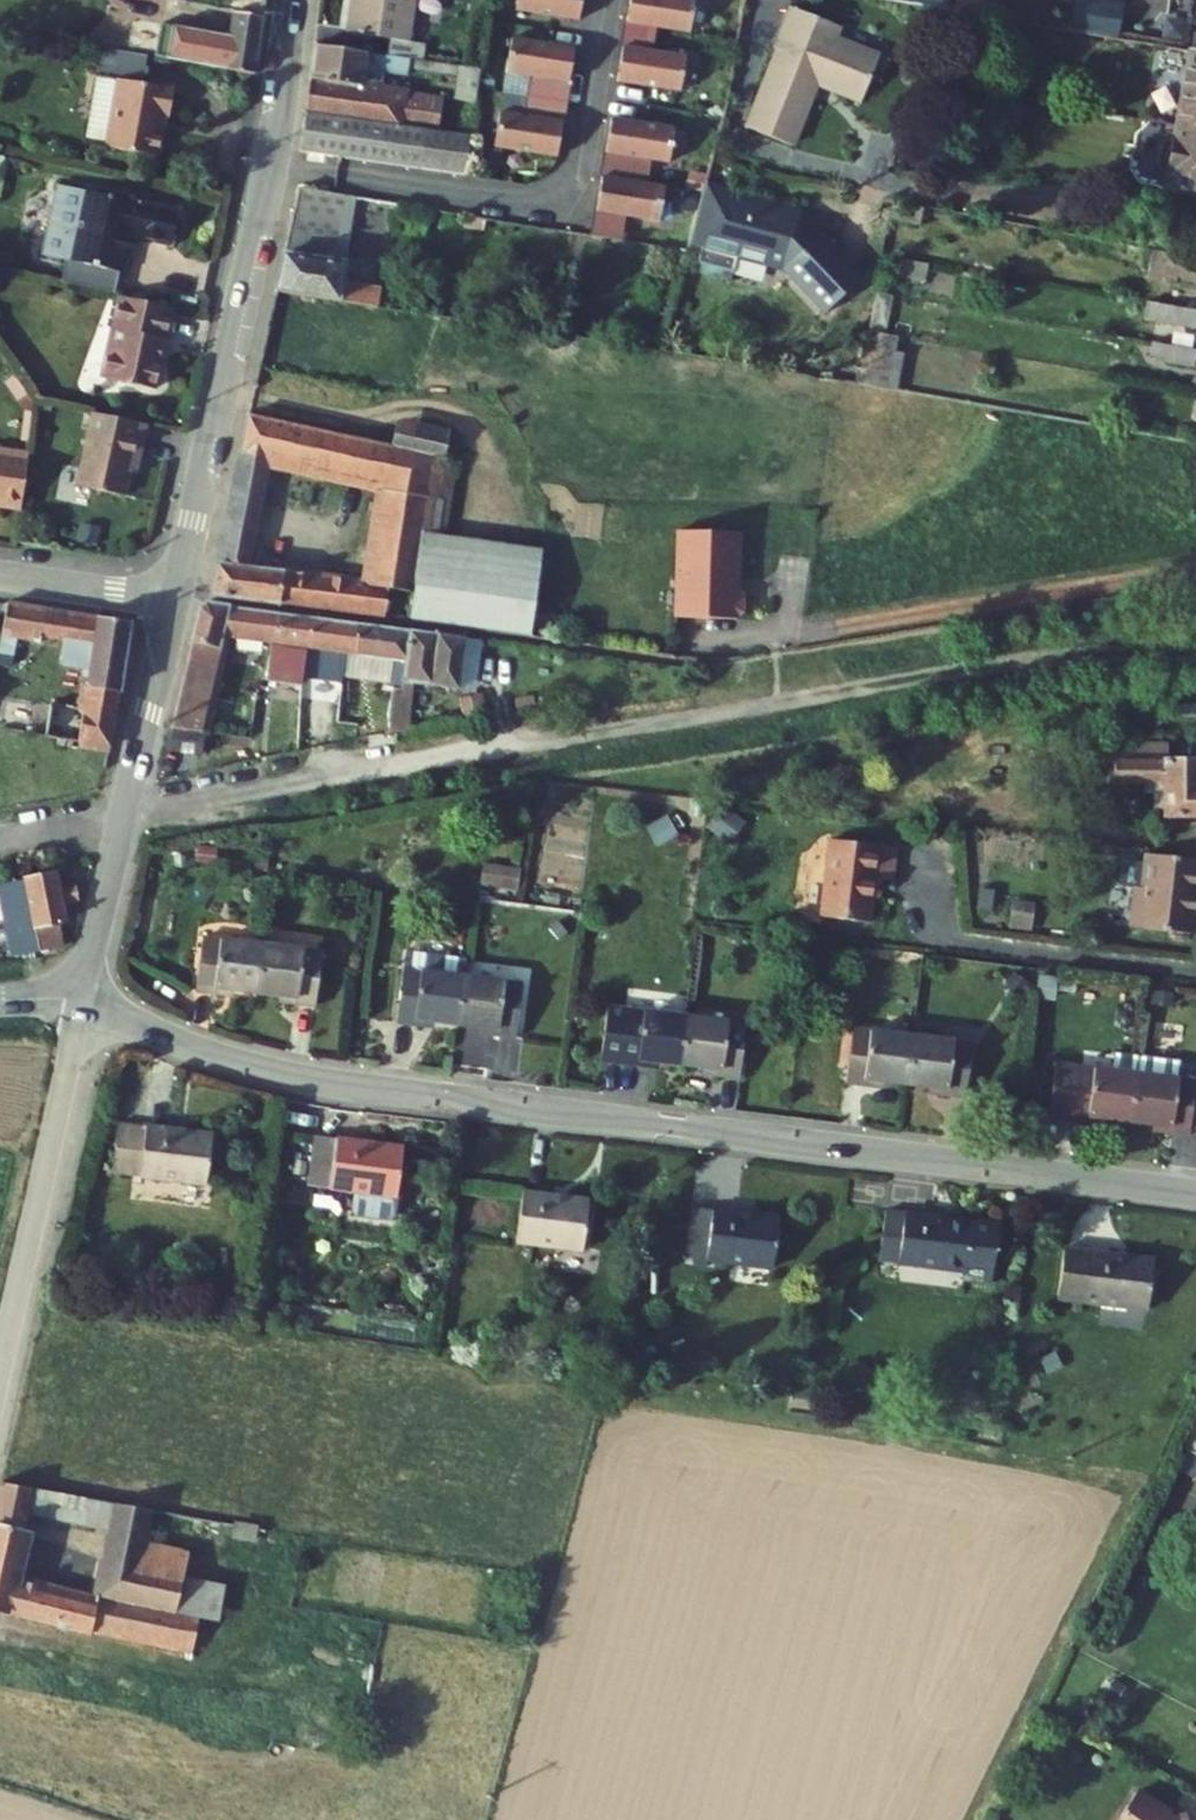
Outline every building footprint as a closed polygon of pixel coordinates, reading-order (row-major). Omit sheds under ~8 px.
[(235,10),(261,15),(263,0),(178,0),(235,10)] [(348,31),(390,38),(388,54),(410,58),(424,60),(426,43),(410,41),(416,0),(353,0),(348,31)] [(516,13),(578,23),(582,0),(518,0),(516,13)] [(626,27),(655,31),(689,36),(693,1),(684,0),(630,0),(626,27)] [(956,10),(977,14),(979,0),(957,0),(956,10)] [(1073,32),(1115,39),(1121,5),(1092,0),(1079,0),(1073,32)] [(838,27),(787,5),(771,43),(779,46),(747,125),(791,143),(816,82),(859,100),(878,52),(835,34),(838,27)] [(255,74),(261,15),(235,10),(230,36),(162,25),(157,56),(255,74)] [(626,27),(622,52),(652,56),(655,31),(626,27)] [(526,97),(564,103),(567,83),(569,83),(574,48),(512,39),(507,74),(529,77),(526,97)] [(388,54),(315,42),(301,150),(465,175),(471,136),(435,130),(400,125),(405,93),(406,89),(390,86),(375,84),(379,62),(393,65),(409,68),(410,58),(388,54)] [(102,47),(97,77),(121,81),(145,85),(150,56),(102,47)] [(652,56),(622,52),(616,86),(680,95),(685,60),(652,56)] [(1193,53),(1190,52),(1177,127),(1195,130),(1195,54),(1193,53)] [(460,66),(424,60),(410,58),(409,68),(459,76),(460,66)] [(390,86),(393,65),(379,62),(375,84),(390,86)] [(460,66),(459,76),(456,99),(476,103),(482,70),(460,66)] [(88,142),(110,146),(121,81),(97,77),(93,97),(95,97),(92,115),(90,115),(86,135),(88,142)] [(145,85),(121,81),(110,146),(109,148),(160,157),(167,115),(173,116),(177,91),(145,85)] [(440,98),(405,93),(400,125),(435,130),(440,98)] [(561,123),(564,103),(526,97),(523,117),(500,113),(495,148),(558,157),(563,123),(561,123)] [(611,118),(605,153),(634,157),(668,162),(673,127),(611,118)] [(1177,127),(1175,142),(1170,141),(1160,149),(1157,166),(1165,176),(1169,176),(1166,191),(1195,196),(1195,130),(1177,127)] [(634,157),(605,153),(601,177),(631,181),(634,157)] [(631,181),(601,177),(596,212),(626,216),(659,221),(664,186),(631,181)] [(688,248),(701,251),(715,192),(716,185),(706,182),(688,248)] [(48,252),(68,256),(74,231),(80,233),(90,189),(63,183),(48,252)] [(730,188),(716,185),(715,192),(728,195),(730,188)] [(377,308),(380,289),(342,282),(356,196),(297,186),(274,292),(377,308)] [(866,270),(811,217),(796,214),(799,204),(730,188),(728,195),(715,192),(701,251),(696,270),(731,279),(737,254),(785,265),(828,309),(866,270)] [(80,233),(74,231),(68,256),(73,257),(126,269),(129,269),(137,233),(178,241),(185,209),(90,189),(80,233)] [(811,217),(799,204),(796,214),(811,217)] [(626,216),(596,212),(591,236),(621,241),(626,216)] [(482,218),(466,215),(464,226),(480,229),(482,218)] [(1157,252),(1152,280),(1195,287),(1195,257),(1157,252)] [(121,295),(126,269),(73,257),(68,284),(121,295)] [(930,263),(902,258),(899,273),(927,278),(930,263)] [(885,332),(892,295),(877,291),(871,330),(885,332)] [(163,340),(169,341),(177,307),(122,295),(105,377),(158,387),(160,381),(165,380),(168,368),(164,365),(165,358),(159,357),(163,340)] [(1149,302),(1146,319),(1195,328),(1195,310),(1149,302)] [(893,352),(896,334),(885,332),(871,330),(861,385),(897,391),(903,353),(893,352)] [(159,357),(165,358),(169,341),(163,340),(159,357)] [(1154,341),(1152,354),(1168,357),(1167,362),(1194,367),(1195,355),(1195,349),(1154,341)] [(150,423),(96,411),(80,483),(128,493),(135,463),(141,464),(150,423)] [(364,443),(246,416),(231,495),(263,501),(271,462),(356,482),(364,443)] [(422,533),(434,459),(439,432),(396,422),(390,449),(364,443),(356,482),(384,488),(373,550),(419,557),(414,594),(409,624),(459,630),(478,542),(437,536),(422,533)] [(31,452),(0,447),(0,501),(0,502),(0,505),(24,508),(31,452)] [(448,461),(434,459),(422,533),(437,536),(448,461)] [(259,522),(263,501),(231,495),(227,515),(259,522)] [(259,522),(227,515),(211,598),(382,620),(386,590),(414,594),(419,557),(373,550),(367,587),(248,571),(259,522)] [(738,533),(677,531),(675,618),(736,620),(742,612),(742,596),(736,590),(738,533)] [(540,551),(478,542),(459,630),(528,640),(540,551)] [(275,645),(279,613),(204,603),(196,609),(186,644),(191,645),(170,729),(199,733),(220,637),(270,645),(275,645)] [(47,611),(9,606),(5,633),(43,638),(47,611)] [(47,611),(43,638),(67,641),(71,615),(47,611)] [(311,618),(279,613),(275,645),(270,645),(265,680),(300,685),(302,670),(304,647),(307,648),(311,618)] [(46,737),(109,747),(129,624),(71,615),(67,641),(64,656),(92,661),(85,701),(78,700),(77,708),(51,704),(46,737)] [(357,624),(311,618),(307,648),(304,647),(302,670),(343,676),(344,667),(349,668),(350,661),(343,661),(344,653),(354,655),(357,624)] [(354,655),(389,660),(386,683),(385,689),(390,689),(400,691),(408,631),(357,624),(354,655)] [(438,635),(408,631),(400,691),(390,689),(387,719),(389,731),(432,723),(434,713),(414,713),(417,685),(431,686),(438,635)] [(464,639),(438,635),(431,686),(437,687),(458,689),(464,639)] [(350,661),(349,668),(344,667),(343,676),(386,683),(389,660),(354,655),(344,653),(343,661),(350,661)] [(468,700),(468,713),(468,717),(490,713),(490,700),(468,700)] [(434,713),(432,723),(468,717),(468,713),(434,713)] [(387,719),(356,723),(356,737),(389,731),(387,719)] [(204,735),(170,731),(167,751),(201,755),(204,735)] [(1102,745),(1103,764),(1113,764),(1114,782),(1143,781),(1144,793),(1154,793),(1154,806),(1157,812),(1165,813),(1165,818),(1195,818),(1195,762),(1168,762),(1168,743),(1162,743),(1162,737),(1147,738),(1147,744),(1102,745)] [(899,849),(833,841),(824,917),(872,923),(878,879),(895,882),(899,849)] [(1149,854),(1145,886),(1138,885),(1133,923),(1191,931),(1195,894),(1195,895),(1195,860),(1149,854)] [(482,867),(479,891),(516,895),(519,871),(482,867)] [(73,893),(70,876),(9,886),(20,953),(70,945),(67,922),(76,920),(73,907),(88,905),(86,890),(73,893)] [(224,991),(256,995),(262,947),(202,939),(195,992),(223,996),(224,991)] [(323,955),(262,947),(256,995),(287,999),(287,1005),(316,1008),(323,955)] [(404,968),(463,976),(465,957),(406,949),(404,968)] [(457,1024),(463,976),(404,968),(397,1024),(425,1027),(426,1020),(457,1024)] [(463,976),(457,1024),(487,1028),(486,1035),(515,1039),(523,984),(463,976)] [(649,1063),(681,1067),(687,1018),(608,1008),(601,1064),(648,1069),(649,1063)] [(746,1025),(687,1018),(681,1067),(713,1071),(712,1079),(740,1082),(746,1025)] [(876,1083),(908,1087),(913,1040),(853,1032),(846,1085),(875,1089),(876,1083)] [(973,1047),(913,1040),(908,1087),(937,1091),(937,1098),(966,1101),(973,1047)] [(1137,1077),(1131,1123),(1163,1127),(1162,1135),(1190,1138),(1191,1131),(1195,1131),(1195,1083),(1177,1081),(1178,1076),(1182,1076),(1183,1064),(1179,1059),(1168,1058),(1167,1062),(1139,1058),(1137,1077)] [(1101,1119),(1131,1123),(1137,1077),(1055,1066),(1048,1119),(1100,1126),(1101,1119)] [(112,1172),(146,1177),(207,1185),(213,1137),(119,1124),(112,1172)] [(395,1220),(397,1201),(403,1151),(338,1143),(332,1193),(356,1196),(354,1215),(358,1220),(390,1224),(395,1220)] [(523,1197),(517,1247),(584,1255),(590,1205),(523,1197)] [(693,1212),(687,1263),(773,1273),(779,1222),(693,1212)] [(883,1214),(877,1265),(964,1276),(963,1284),(992,1288),(1000,1228),(883,1214)] [(1064,1251),(1058,1301),(1147,1313),(1154,1262),(1064,1251)] [(1186,1451),(1195,1456),(1195,1432),(1186,1451)] [(1,1483),(0,1487),(0,1506),(29,1512),(112,1529),(110,1537),(145,1545),(151,1510),(1,1483)] [(24,1533),(29,1512),(0,1506),(0,1528),(24,1533)] [(199,1616),(176,1611),(183,1576),(105,1560),(96,1603),(13,1585),(24,1533),(0,1528),(0,1613),(91,1636),(92,1632),(191,1653),(199,1616)] [(188,1554),(145,1545),(110,1537),(105,1560),(183,1576),(188,1554)] [(176,1611),(199,1616),(200,1610),(206,1582),(183,1576),(176,1611)] [(219,1584),(206,1582),(200,1610),(213,1613),(219,1584)] [(1178,1812),(1163,1815),(1163,1812),(1134,1792),(1115,1819),(1180,1819),(1178,1812)]
